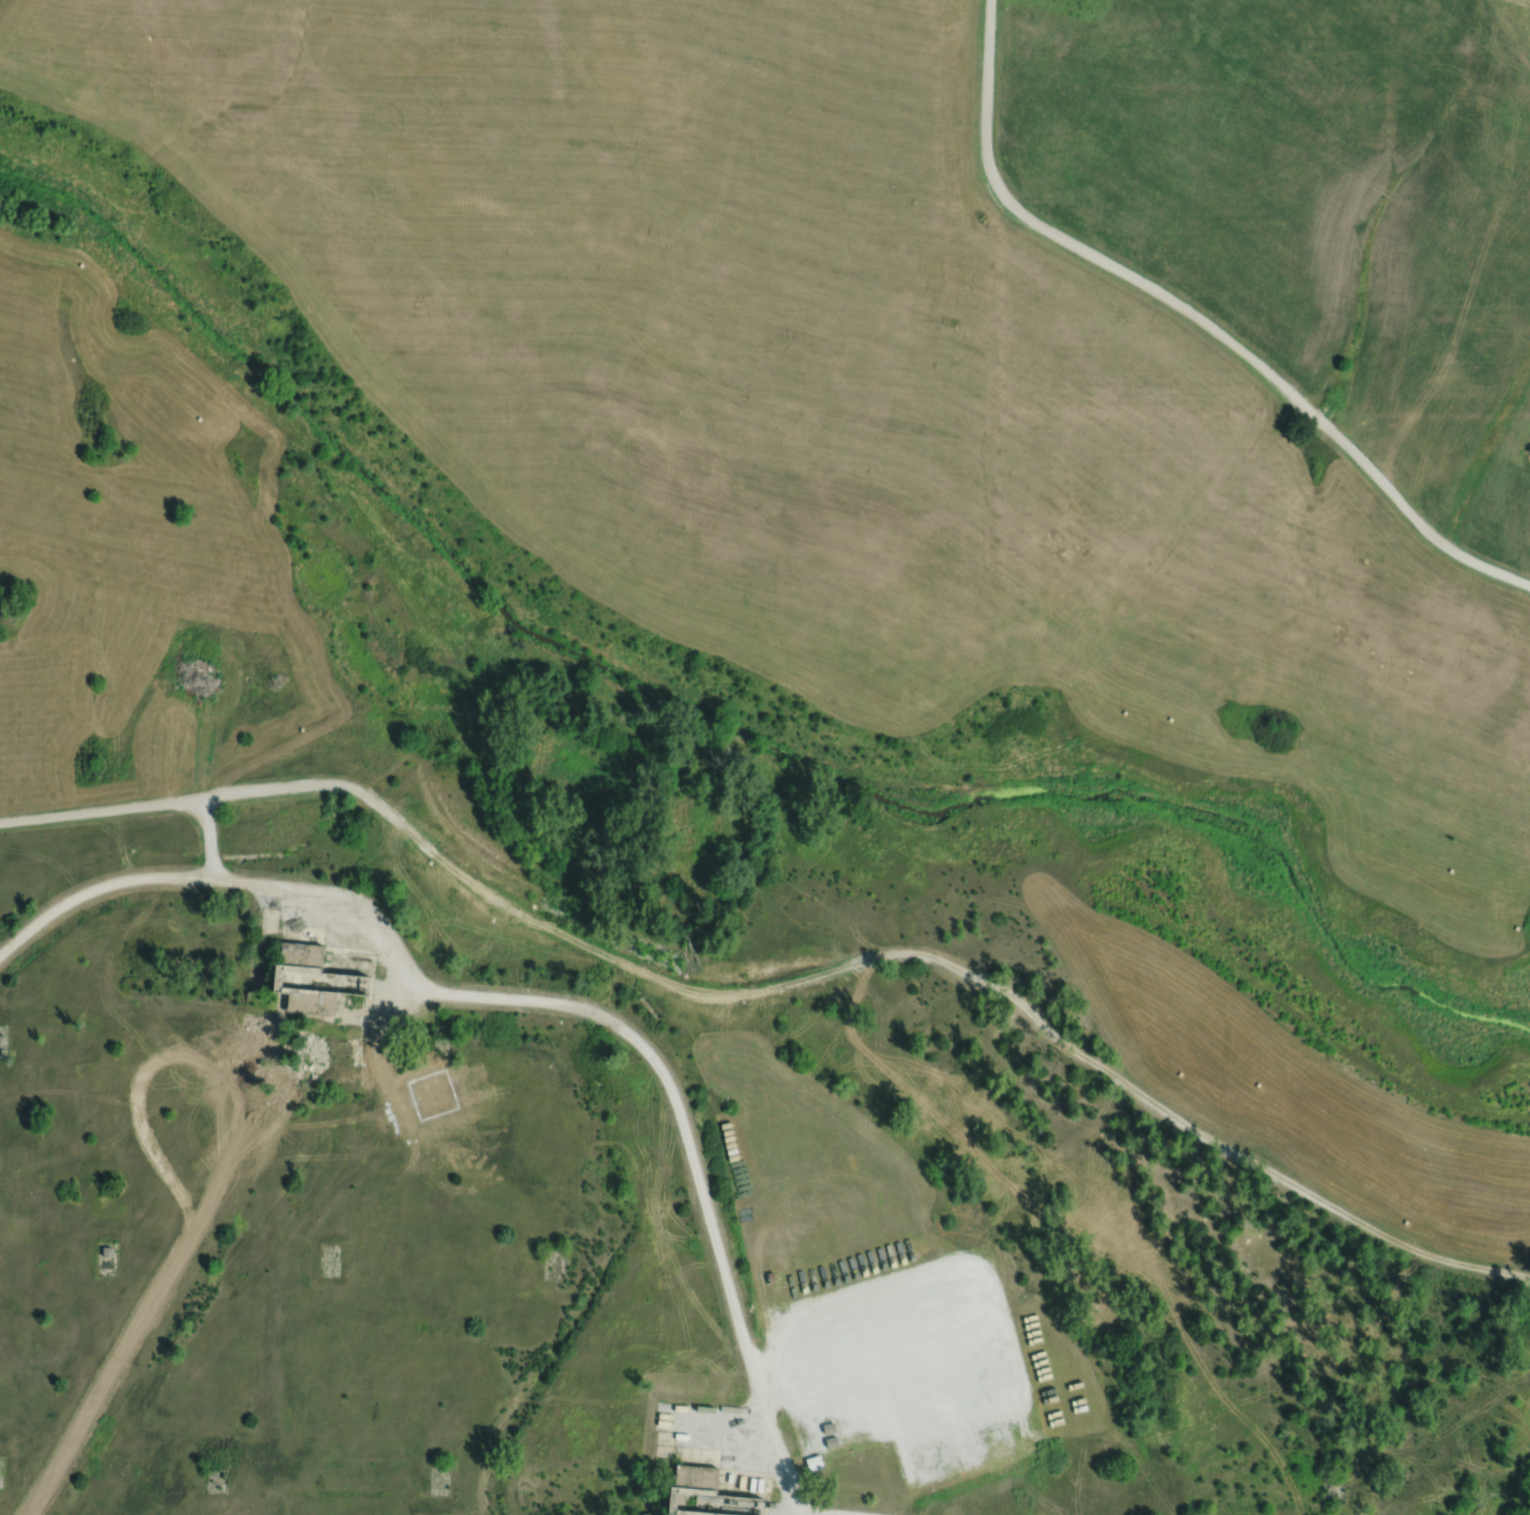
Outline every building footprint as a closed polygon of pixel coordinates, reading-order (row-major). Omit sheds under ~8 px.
[(281,930),(271,1021),(362,1031),(370,959),(326,954),(328,935),(281,930)] [(722,1445),(704,1445),(704,1458),(722,1458),(722,1445)] [(674,1514),(765,1514),(768,1484),(725,1479),(727,1461),(680,1456),(674,1514)]
